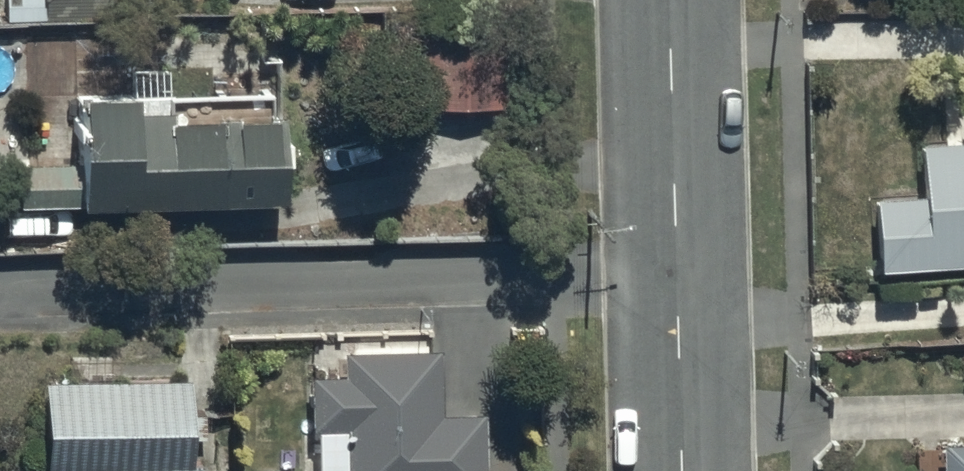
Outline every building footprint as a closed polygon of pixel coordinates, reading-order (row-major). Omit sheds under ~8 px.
[(8,20),(144,20),(144,0),(8,0),(8,20)] [(492,36),(407,36),(407,113),(492,113),(492,36)] [(113,99),(55,100),(55,168),(7,168),(7,208),(259,207),(259,100),(153,101),(153,114),(113,114),(113,99)] [(923,141),(926,188),(873,192),(878,266),(963,261),(963,138),(923,141)] [(331,359),(332,379),(294,380),(297,437),(331,436),(332,470),(473,470),(470,412),(428,414),(425,355),(331,359)] [(189,470),(170,470),(170,445),(193,445),(193,419),(175,420),(174,383),(27,385),(28,470),(189,470)] [(942,449),(943,470),(963,470),(963,448),(942,449)]
